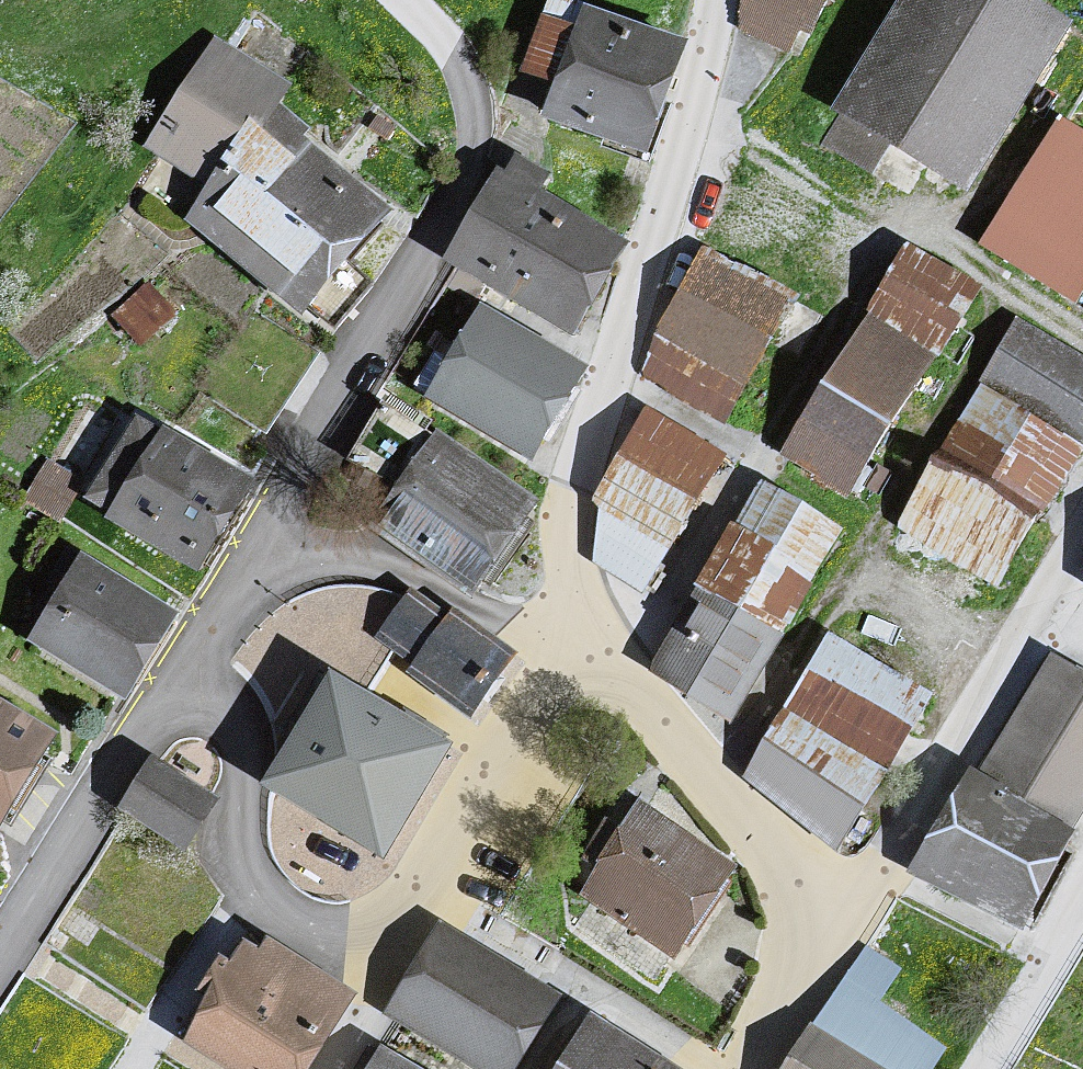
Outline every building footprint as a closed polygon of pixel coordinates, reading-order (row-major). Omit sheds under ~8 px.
[(808,51),(833,0),(742,0),(734,17),(808,51)] [(1026,0),(875,0),(811,108),(958,206),(1068,26),(1026,0)] [(673,54),(555,6),(516,113),(624,165),(673,54)] [(400,246),(268,109),(203,44),(130,153),(171,180),(185,193),(167,226),(280,323),(288,312),(327,342),(400,246)] [(1041,116),(967,245),(1060,307),(1082,269),(1082,143),(1041,116)] [(623,253),(496,158),(427,259),(554,342),(623,253)] [(964,286),(892,247),(852,323),(923,361),(964,286)] [(774,305),(688,257),(640,341),(648,346),(645,354),(634,383),(697,415),(718,414),(774,305)] [(580,366),(466,311),(409,409),(524,469),(580,366)] [(1005,316),(879,535),(991,599),(1082,438),(1082,360),(1005,316)] [(923,361),(852,323),(765,459),(834,506),(923,361)] [(716,457),(655,418),(564,558),(629,597),(716,457)] [(246,484),(138,426),(88,517),(196,584),(246,484)] [(524,504),(420,439),(353,540),(465,597),(524,504)] [(841,535),(739,480),(616,666),(722,731),(841,535)] [(170,610),(62,551),(17,646),(110,707),(170,610)] [(1073,587),(1082,594),(1082,568),(1073,587)] [(401,589),(357,643),(389,670),(433,613),(401,589)] [(236,677),(262,715),(291,662),(356,696),(377,655),(357,643),(346,637),(357,594),(340,592),(324,596),(299,602),(273,617),(249,639),(225,673),(236,677)] [(464,723),(501,663),(433,613),(389,670),(464,723)] [(920,701),(812,638),(774,714),(877,781),(920,701)] [(1034,656),(968,772),(1067,835),(1082,806),(1082,683),(1034,656)] [(356,696),(291,662),(262,715),(224,783),(366,861),(437,738),(356,696)] [(0,708),(0,841),(62,742),(0,708)] [(877,781),(774,714),(733,777),(834,855),(877,781)] [(171,858),(205,803),(136,762),(96,815),(171,858)] [(1060,846),(968,772),(900,870),(1013,937),(1060,846)] [(717,870),(612,798),(556,891),(659,967),(717,870)] [(423,926),(377,1014),(456,1068),(507,1068),(550,995),(423,926)] [(230,928),(168,1043),(209,1068),(300,1068),(345,991),(230,928)] [(851,947),(797,1025),(869,1068),(918,1068),(928,1050),(902,1032),(897,1039),(878,1029),(881,1018),(866,1008),(891,970),(851,947)] [(565,1015),(537,1068),(652,1068),(565,1015)] [(797,1025),(770,1068),(869,1068),(797,1025)] [(364,1051),(352,1068),(398,1068),(364,1051)]
